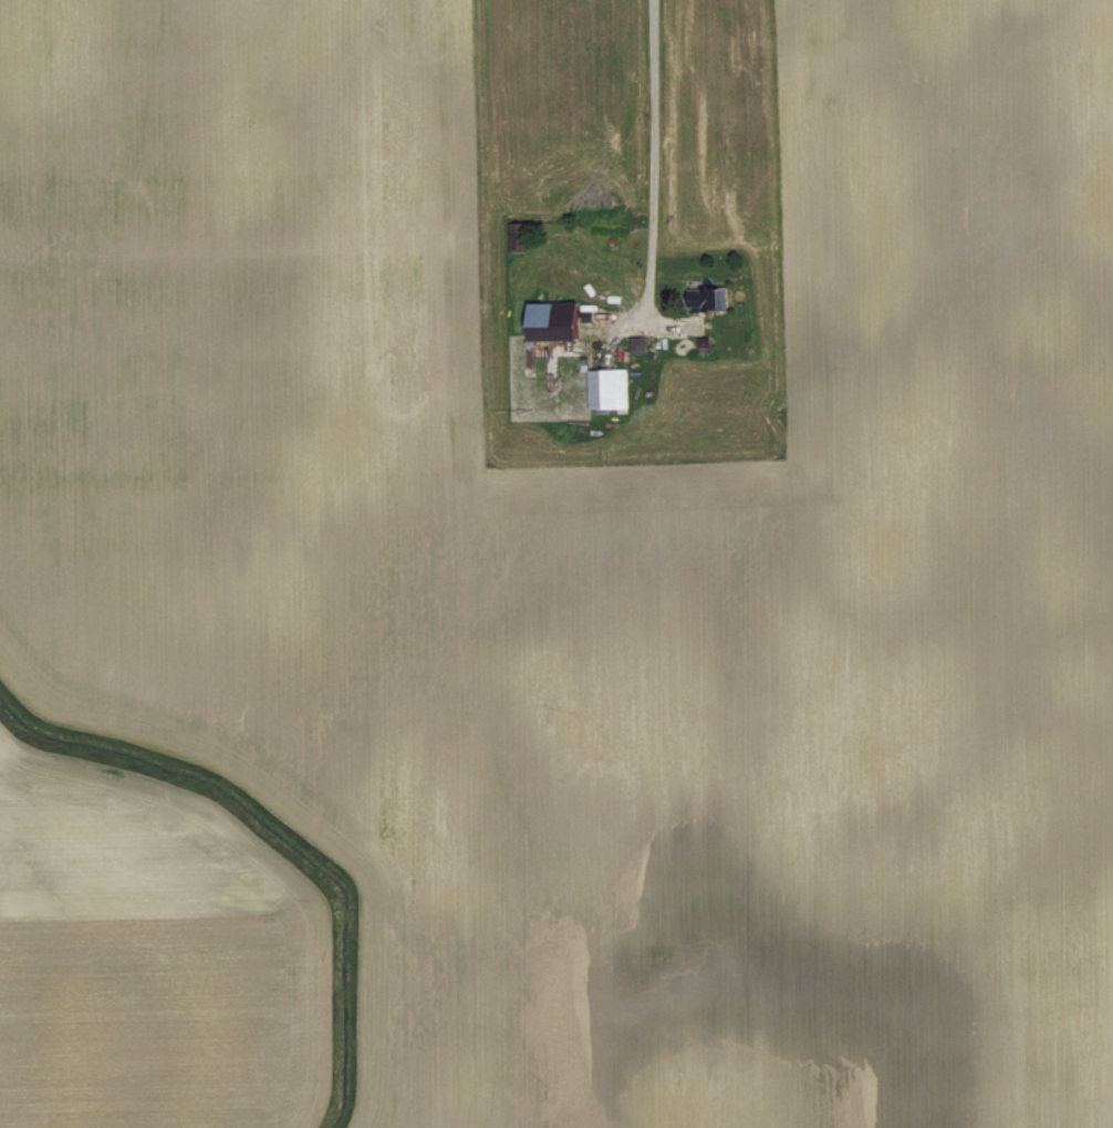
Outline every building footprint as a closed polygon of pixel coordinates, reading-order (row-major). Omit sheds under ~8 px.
[(590,369),(591,407),(630,407),(629,368),(590,369)]
